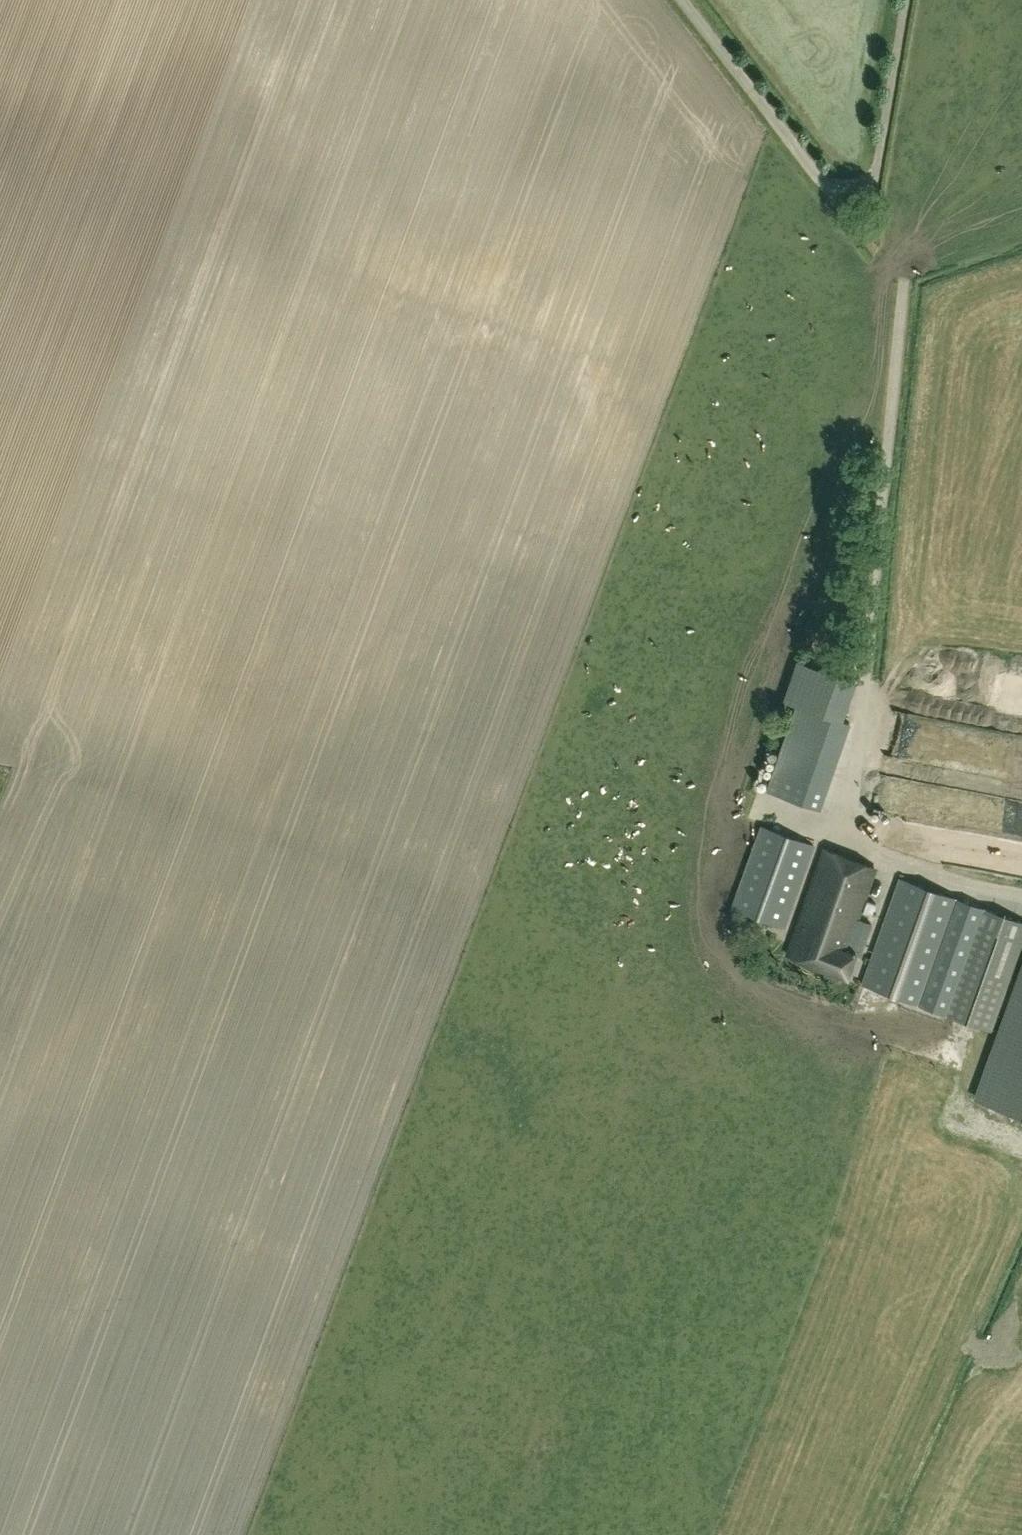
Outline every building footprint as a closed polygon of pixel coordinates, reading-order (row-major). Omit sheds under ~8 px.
[(850,722),(797,704),(767,790),(820,809),(850,722)] [(914,743),(915,718),(903,717),(902,743),(914,743)] [(733,908),(784,927),(813,844),(762,826),(733,908)] [(875,869),(825,849),(788,955),(849,978),(858,954),(861,955),(872,924),(857,919),(875,869)] [(924,1008),(962,901),(897,878),(859,985),(924,1008)] [(991,1031),(1021,947),(1021,921),(980,905),(941,1013),(991,1031)] [(979,1101),(1021,1116),(1021,980),(979,1101)]
